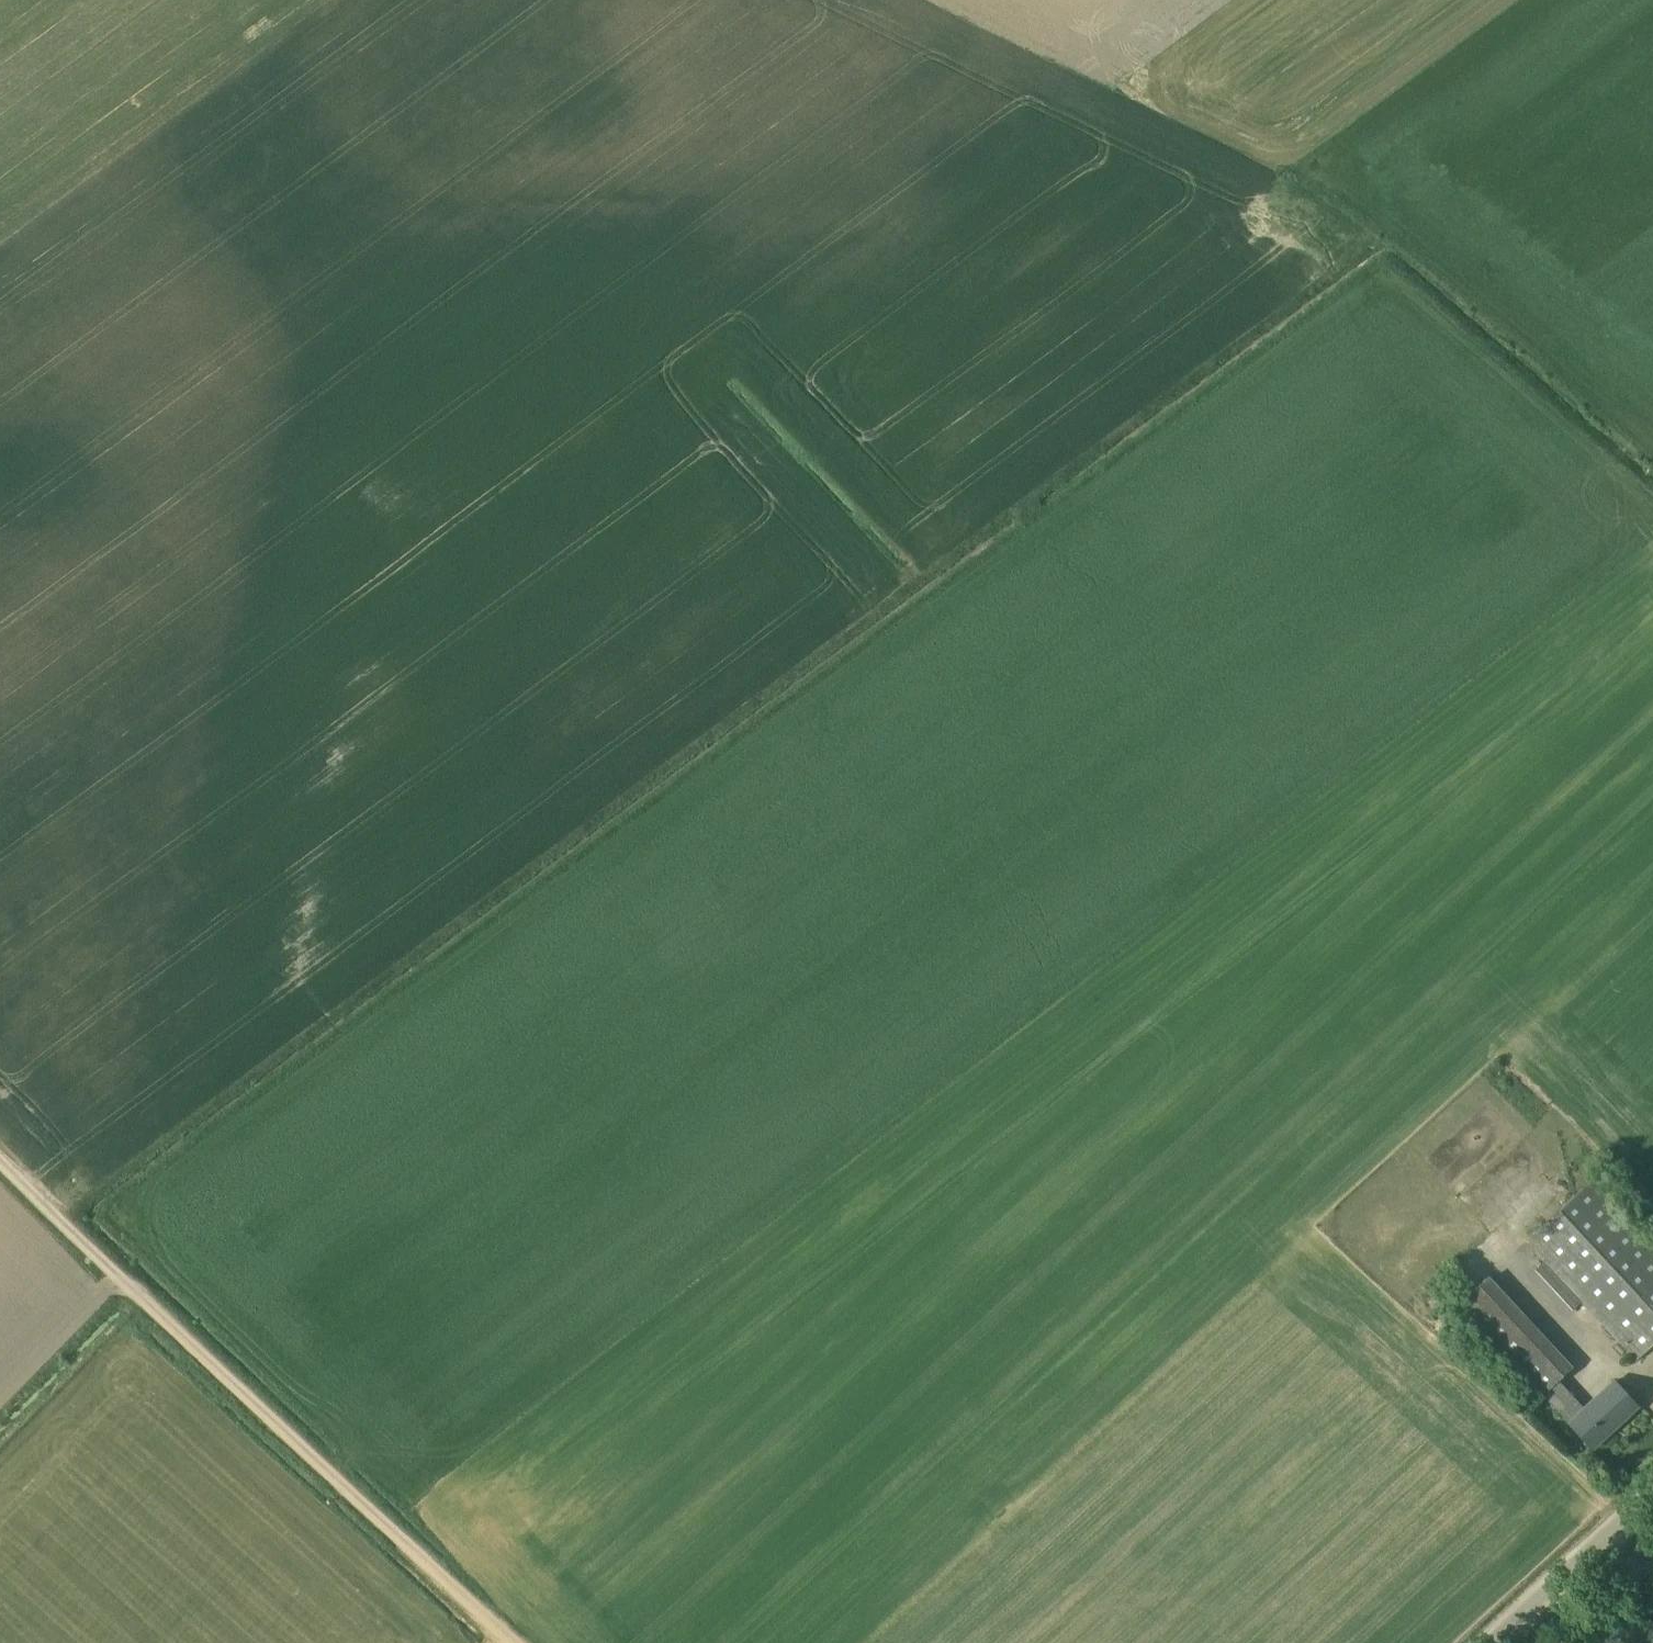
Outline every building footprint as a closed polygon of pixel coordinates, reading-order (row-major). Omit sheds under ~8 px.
[(1527,1241),(1637,1360),(1652,1345),(1652,1245),(1592,1180),(1527,1241)] [(1581,1302),(1544,1263),(1534,1272),(1571,1311),(1581,1302)] [(1638,1406),(1615,1381),(1569,1423),(1593,1448),(1638,1406)]
